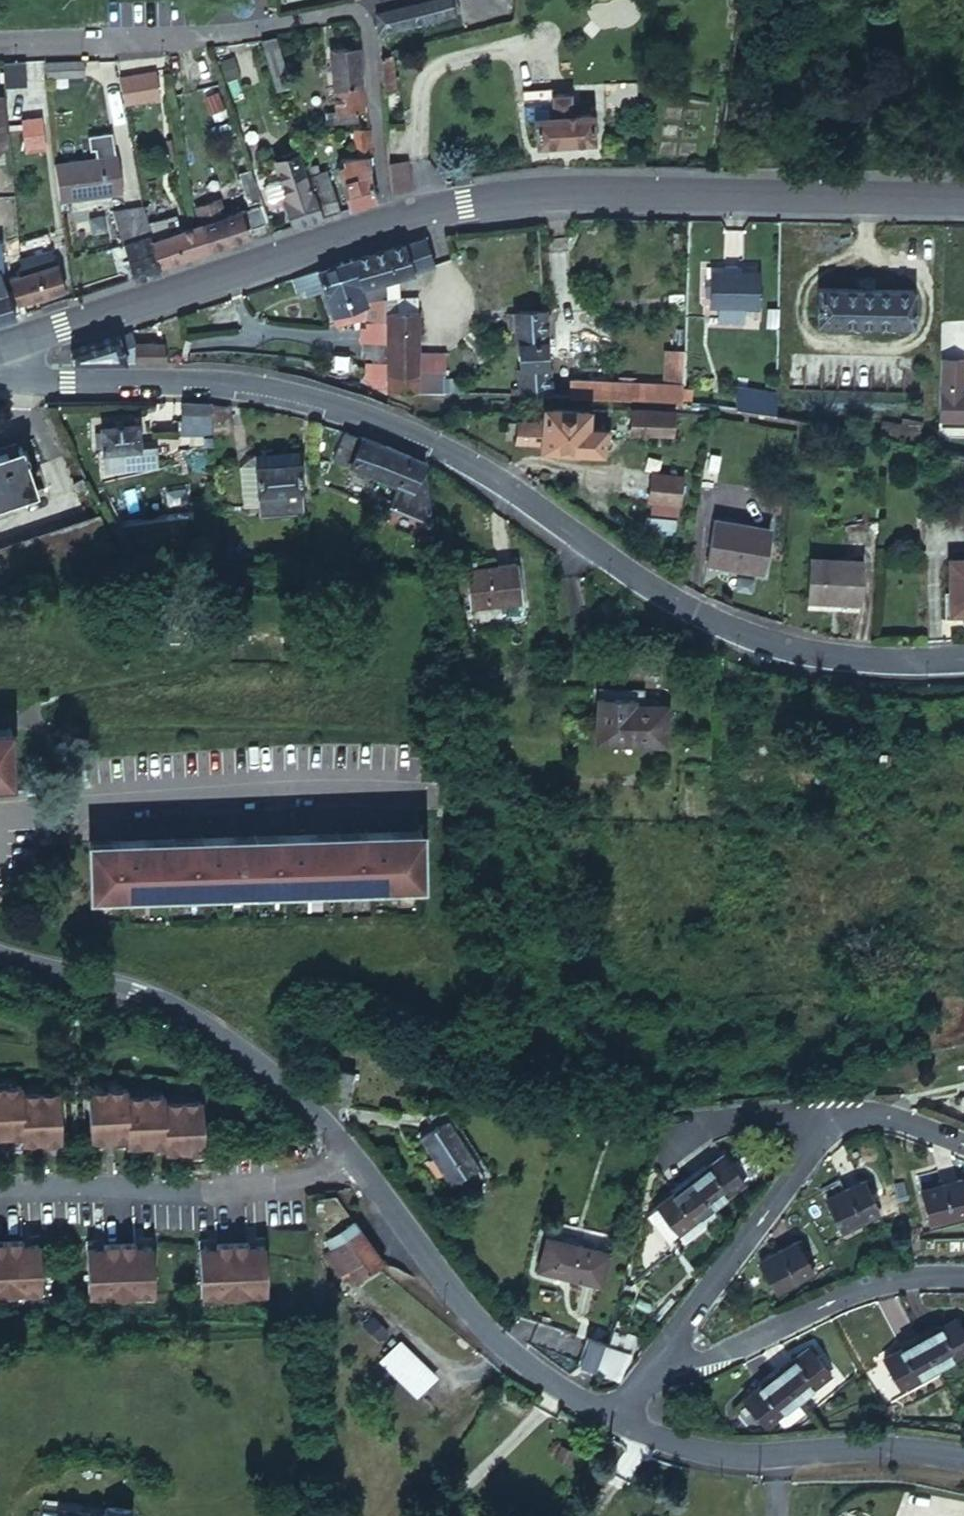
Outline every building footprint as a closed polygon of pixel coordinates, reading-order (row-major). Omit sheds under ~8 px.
[(428,1),(432,18),(439,17),(435,0),(431,0),(428,1)] [(428,1),(420,2),(378,12),(379,31),(432,20),(432,18),(428,1)] [(279,34),(263,37),(280,88),(295,83),(279,34)] [(361,47),(361,36),(349,37),(350,47),(361,47)] [(365,107),(361,47),(350,47),(335,49),(339,103),(328,104),(328,121),(351,119),(355,108),(365,107)] [(395,54),(381,54),(381,64),(383,91),(397,89),(395,54)] [(28,78),(26,57),(9,58),(11,80),(28,78)] [(45,57),(26,57),(28,78),(28,84),(48,81),(45,57)] [(85,58),(47,62),(49,73),(86,68),(85,58)] [(153,71),(119,79),(124,103),(159,96),(153,71)] [(537,114),(537,142),(600,140),(600,112),(575,112),(574,106),(574,91),(556,92),(556,86),(527,86),(527,114),(537,114)] [(356,129),(356,130),(358,155),(372,154),(370,128),(356,129)] [(121,153),(58,161),(62,197),(125,189),(121,153)] [(413,187),(411,161),(392,163),(394,193),(413,187)] [(376,197),(371,170),(344,177),(351,206),(376,197)] [(322,216),(313,187),(309,175),(280,185),(294,225),(322,216)] [(332,181),(313,187),(322,216),(340,210),(332,181)] [(240,210),(215,219),(201,223),(211,249),(248,236),(240,210)] [(159,266),(154,240),(150,225),(149,217),(144,219),(145,224),(125,230),(136,278),(160,270),(159,266)] [(211,249),(201,223),(195,225),(203,251),(211,249)] [(195,225),(154,240),(159,266),(203,251),(195,225)] [(436,260),(427,234),(413,239),(409,240),(418,267),(436,260)] [(418,267),(409,240),(357,258),(364,281),(365,284),(386,277),(418,267)] [(42,258),(45,268),(58,263),(56,253),(42,258)] [(364,281),(357,258),(345,262),(321,270),(328,293),(364,281)] [(12,278),(20,305),(67,291),(58,263),(45,268),(30,272),(25,274),(14,277),(12,278)] [(12,271),(14,277),(25,274),(24,267),(12,271)] [(760,270),(712,269),(711,304),(758,306),(760,270)] [(17,318),(9,289),(6,291),(1,271),(0,271),(0,323),(17,318)] [(386,277),(365,284),(371,299),(385,295),(386,277)] [(349,311),(369,305),(372,304),(371,299),(365,284),(364,281),(328,293),(336,315),(349,311)] [(821,288),(821,322),(915,324),(916,288),(821,288)] [(372,304),(369,305),(368,317),(368,319),(384,320),(385,295),(371,299),(372,304)] [(388,308),(385,382),(415,383),(418,310),(388,308)] [(524,311),(525,396),(551,395),(545,309),(524,311)] [(384,320),(368,319),(367,334),(366,342),(383,343),(384,320)] [(126,362),(121,333),(72,348),(74,360),(126,362)] [(140,335),(137,362),(167,364),(166,353),(165,334),(140,335)] [(382,359),(383,343),(366,342),(365,357),(382,359)] [(684,352),(668,351),(667,385),(677,387),(677,390),(683,390),(684,352)] [(576,380),(575,396),(591,397),(659,399),(676,402),(677,390),(677,387),(667,385),(654,383),(576,380)] [(385,396),(415,397),(415,383),(385,382),(385,396)] [(738,394),(735,411),(768,418),(771,402),(738,394)] [(213,424),(212,406),(191,403),(184,404),(184,421),(187,422),(213,424)] [(229,408),(212,406),(213,424),(214,435),(215,446),(234,443),(229,408)] [(681,436),(682,411),(632,408),(630,432),(656,434),(681,436)] [(590,412),(545,409),(542,449),(602,454),(604,428),(588,427),(590,412)] [(213,424),(187,422),(186,432),(198,433),(214,435),(213,424)] [(101,427),(102,453),(138,451),(137,426),(101,427)] [(214,435),(198,433),(198,444),(215,446),(214,435)] [(350,466),(361,439),(357,438),(350,435),(344,433),(335,460),(350,466)] [(375,476),(386,448),(378,444),(361,439),(350,466),(375,476)] [(429,498),(427,467),(401,455),(386,448),(375,476),(398,485),(429,498)] [(0,457),(0,507),(37,496),(23,450),(0,457)] [(140,474),(138,451),(102,453),(103,476),(140,474)] [(255,466),(301,463),(300,453),(254,456),(241,467),(245,510),(259,508),(258,497),(255,466)] [(301,463),(255,466),(258,497),(259,508),(260,520),(305,516),(303,493),(301,463)] [(692,480),(653,472),(647,501),(687,507),(692,480)] [(429,498),(398,485),(396,493),(390,506),(431,523),(429,498)] [(383,488),(378,502),(390,506),(396,493),(383,488)] [(371,499),(361,494),(358,502),(368,506),(371,499)] [(128,551),(108,516),(0,551),(0,591),(128,551)] [(769,528),(719,519),(710,564),(761,573),(769,528)] [(951,559),(952,615),(963,615),(963,559),(951,559)] [(807,560),(806,599),(826,599),(830,561),(807,560)] [(830,561),(826,599),(857,600),(857,562),(830,561)] [(514,567),(464,571),(468,614),(519,609),(514,567)] [(636,700),(599,700),(598,748),(667,749),(667,708),(636,708),(636,700)] [(0,729),(0,784),(10,784),(8,729),(0,729)] [(418,835),(89,843),(90,897),(420,888),(418,835)] [(26,1083),(8,1084),(10,1134),(29,1132),(26,1091),(26,1083)] [(0,1084),(0,1134),(10,1134),(8,1084),(0,1084)] [(131,1084),(112,1085),(115,1135),(134,1134),(131,1092),(131,1084)] [(112,1085),(94,1086),(97,1136),(115,1135),(112,1085)] [(64,1089),(45,1090),(48,1139),(67,1138),(64,1089)] [(45,1090),(26,1091),(29,1132),(30,1140),(48,1139),(45,1090)] [(168,1090),(150,1091),(153,1141),(171,1140),(169,1098),(168,1090)] [(150,1091),(131,1092),(134,1134),(134,1142),(153,1141),(150,1091)] [(206,1096),(187,1097),(190,1147),(209,1145),(206,1096)] [(187,1097),(169,1098),(171,1140),(172,1148),(190,1147),(187,1097)] [(471,1175),(442,1129),(415,1147),(443,1193),(471,1175)] [(715,1160),(687,1182),(709,1212),(739,1190),(715,1160)] [(709,1212),(687,1182),(654,1206),(677,1236),(709,1212)] [(862,1188),(824,1206),(836,1234),(875,1218),(862,1188)] [(922,1198),(929,1230),(963,1222),(963,1190),(922,1198)] [(709,1212),(677,1236),(682,1243),(715,1219),(709,1212)] [(336,1254),(330,1259),(351,1290),(375,1273),(353,1243),(346,1234),(330,1246),(336,1254)] [(16,1277),(17,1291),(49,1289),(48,1275),(46,1241),(29,1243),(29,1237),(13,1238),(14,1243),(16,1277)] [(207,1246),(210,1293),(242,1291),(242,1277),(240,1244),(239,1237),(223,1239),(224,1244),(207,1246)] [(242,1277),(242,1291),(275,1289),(274,1275),(272,1242),(255,1243),(255,1237),(239,1237),(240,1244),(242,1277)] [(17,1291),(16,1277),(14,1243),(13,1238),(0,1238),(0,1292),(17,1291)] [(128,1279),(130,1293),(162,1291),(159,1243),(142,1244),(142,1238),(126,1239),(127,1245),(128,1279)] [(97,1294),(130,1293),(128,1279),(127,1245),(126,1239),(111,1240),(111,1246),(94,1247),(97,1294)] [(604,1264),(544,1248),(534,1282),(595,1298),(604,1264)] [(788,1250),(748,1267),(761,1293),(799,1277),(788,1250)] [(945,1328),(907,1345),(921,1372),(958,1357),(945,1328)] [(598,1340),(582,1336),(576,1361),(592,1366),(598,1340)] [(628,1342),(606,1337),(598,1367),(621,1371),(628,1342)] [(415,1399),(438,1377),(400,1338),(377,1360),(415,1399)] [(921,1372),(907,1345),(869,1363),(881,1390),(921,1372)] [(805,1351),(771,1365),(781,1394),(817,1380),(805,1351)] [(781,1394),(771,1365),(732,1380),(744,1409),(781,1394)] [(56,1509),(56,1515),(130,1515),(130,1510),(112,1507),(112,1514),(56,1509)]
